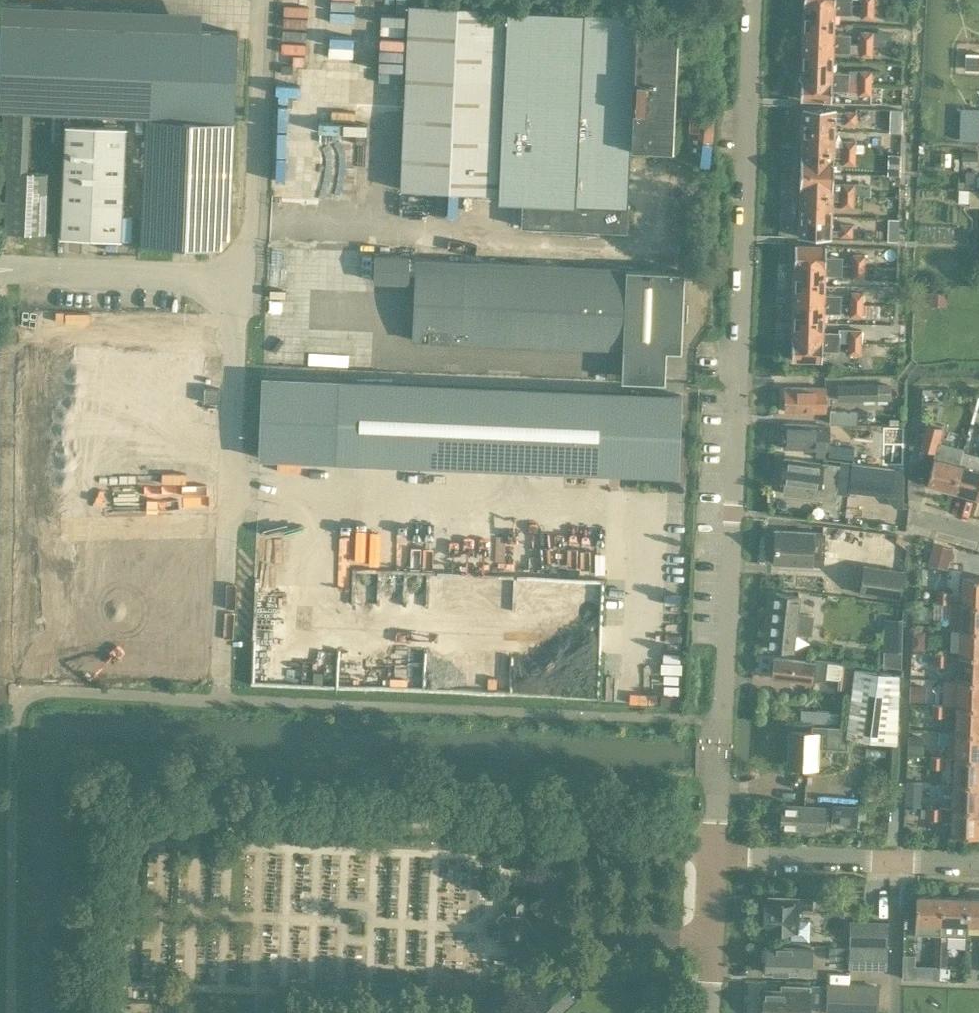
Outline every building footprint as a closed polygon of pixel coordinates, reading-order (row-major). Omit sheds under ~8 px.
[(859,18),(873,19),(873,0),(860,0),(859,18)] [(409,3),(401,188),(498,193),(500,140),(525,142),(522,226),(627,230),(630,143),(671,144),(676,30),(636,28),(637,13),(409,3)] [(803,3),(802,23),(833,24),(834,15),(850,15),(850,5),(803,3)] [(3,110),(29,111),(145,116),(140,243),(217,246),(229,237),(238,31),(0,22),(0,33),(0,110),(3,110)] [(802,23),(801,42),(872,46),(873,31),(859,30),(859,43),(849,42),(849,35),(833,34),(833,24),(802,23)] [(801,42),(801,61),(832,62),(832,53),(848,53),(848,52),(859,52),(859,56),(872,56),(872,46),(801,42)] [(801,61),(800,79),(848,81),(849,72),(832,71),(832,62),(801,61)] [(859,69),(858,82),(871,82),(871,70),(859,69)] [(800,79),(799,99),(802,99),(802,100),(831,101),(831,100),(831,99),(831,91),(847,91),(847,90),(857,91),(857,95),(871,95),(871,82),(858,82),(848,81),(800,79)] [(801,107),(800,128),(833,129),(834,122),(842,123),(854,123),(856,123),(856,120),(856,112),(856,111),(834,111),(834,109),(834,106),(801,105),(801,107)] [(959,139),(978,140),(978,108),(960,107),(959,139)] [(125,127),(65,125),(61,237),(121,239),(125,127)] [(800,128),(800,150),(853,151),(855,151),(855,150),(856,142),(856,141),(853,141),(843,140),(843,146),(841,146),(833,146),(833,129),(800,128)] [(800,150),(799,171),(832,172),(832,157),(841,157),(842,157),(842,163),(852,163),(855,164),(855,151),(853,151),(800,150)] [(47,173),(26,172),(7,171),(5,231),(45,233),(47,173)] [(799,171),(798,192),(851,194),(851,184),(840,183),(831,183),(832,172),(799,171)] [(798,192),(797,215),(830,216),(830,199),(839,199),(839,206),(851,206),(851,194),(798,192)] [(797,215),(796,237),(829,239),(829,235),(849,236),(850,222),(838,222),(838,228),(829,227),(830,216),(797,215)] [(794,245),(793,264),(841,266),(851,266),(852,266),(865,266),(865,254),(851,253),(851,257),(841,256),(824,256),(825,246),(794,245)] [(375,256),(374,279),(408,281),(408,273),(415,274),(416,259),(409,259),(409,257),(375,256)] [(415,274),(412,339),(681,351),(681,348),(684,271),(416,259),(415,274)] [(793,264),(792,282),(823,284),(824,275),(840,275),(841,266),(793,264)] [(864,279),(865,266),(852,266),(851,279),(864,279)] [(792,282),(792,300),(839,304),(840,295),(823,294),(823,284),(792,282)] [(850,291),(850,304),(863,304),(863,291),(850,291)] [(792,300),(791,321),(822,322),(823,312),(839,313),(839,304),(792,300)] [(850,304),(849,316),(863,317),(863,304),(850,304)] [(791,321),(790,340),(838,341),(838,333),(822,332),(822,322),(791,321)] [(848,329),(848,341),(861,341),(861,328),(848,329)] [(790,340),(789,360),(821,361),(821,350),(838,351),(838,341),(790,340)] [(861,341),(848,341),(847,354),(870,354),(870,352),(892,353),(892,343),(870,342),(861,341)] [(263,374),(260,454),(675,471),(678,391),(263,374)] [(890,383),(837,384),(837,399),(891,399),(890,383)] [(206,402),(219,403),(219,388),(206,387),(206,402)] [(825,388),(783,388),(784,411),(825,411),(825,388)] [(829,423),(856,424),(857,411),(829,410),(829,423)] [(814,425),(783,424),(782,448),(826,450),(827,427),(814,426),(814,425)] [(898,465),(899,442),(884,441),(883,456),(873,456),(873,464),(898,465)] [(937,441),(926,482),(951,489),(958,465),(963,448),(937,441)] [(783,459),(780,483),(782,483),(784,483),(783,488),(782,494),(835,501),(840,464),(822,462),(822,465),(783,459)] [(851,462),(847,491),(887,496),(887,500),(894,507),(904,507),(904,504),(904,471),(894,470),(895,467),(851,462)] [(951,489),(976,496),(978,485),(978,471),(958,465),(951,489)] [(773,563),(810,564),(823,565),(824,532),(775,530),(773,563)] [(903,569),(863,564),(859,594),(899,599),(903,569)] [(960,603),(978,604),(978,577),(961,576),(960,603)] [(935,590),(935,601),(935,602),(949,603),(949,602),(950,590),(935,590)] [(772,621),(769,649),(773,649),(773,650),(793,652),(794,632),(811,634),(813,614),(796,612),(798,595),(774,593),(772,621)] [(948,628),(959,628),(978,629),(978,604),(960,603),(949,602),(949,603),(948,628)] [(913,605),(912,621),(930,622),(930,606),(913,605)] [(898,645),(899,623),(886,622),(884,644),(898,645)] [(958,654),(978,655),(978,629),(959,628),(958,654)] [(947,665),(947,654),(934,653),(933,664),(947,665)] [(957,680),(978,681),(978,655),(958,654),(957,680)] [(812,682),(813,677),(815,662),(775,657),(772,677),(812,682)] [(815,662),(813,677),(824,678),(825,672),(841,673),(839,690),(851,692),(853,665),(841,664),(841,662),(815,659),(815,662)] [(898,675),(855,669),(846,738),(895,745),(898,675)] [(956,705),(978,706),(978,681),(957,680),(956,705)] [(910,684),(909,700),(926,701),(926,685),(910,684)] [(931,716),(945,716),(945,704),(931,704),(931,716)] [(955,731),(978,732),(978,706),(956,705),(955,731)] [(815,742),(824,743),(824,748),(844,749),(845,727),(811,725),(810,732),(792,731),(790,763),(813,765),(815,742)] [(946,756),(954,757),(978,758),(978,732),(955,731),(947,731),(946,756)] [(943,767),(943,756),(929,756),(929,767),(943,767)] [(953,782),(978,784),(978,758),(954,757),(953,782)] [(905,782),(905,791),(921,791),(921,782),(905,782)] [(952,808),(978,809),(978,784),(953,782),(952,808)] [(832,808),(782,804),(781,828),(824,831),(824,820),(846,822),(845,826),(856,827),(858,806),(832,804),(832,808)] [(927,807),(920,807),(920,817),(927,817),(927,818),(940,819),(941,808),(927,807)] [(978,810),(978,809),(952,808),(950,835),(978,836),(978,810)] [(915,920),(915,934),(933,935),(941,935),(943,896),(917,895),(915,920)] [(810,908),(811,898),(773,896),(772,902),(766,902),(765,929),(790,930),(790,940),(809,940),(810,918),(803,917),(803,916),(801,916),(802,908),(810,908)] [(943,896),(941,935),(947,936),(966,937),(967,923),(968,897),(943,896)] [(487,922),(487,935),(492,935),(499,935),(508,945),(507,961),(520,962),(521,954),(521,946),(527,941),(528,940),(529,939),(531,937),(532,923),(530,921),(528,919),(523,914),(523,897),(511,897),(510,897),(509,912),(509,913),(499,922),(498,922),(487,922)] [(967,923),(978,924),(978,898),(968,897),(967,923)] [(850,932),(850,944),(886,946),(886,945),(887,921),(867,921),(850,920),(850,932)] [(933,935),(933,950),(947,950),(947,936),(941,935),(933,935)] [(886,969),(886,963),(886,946),(850,944),(849,945),(829,944),(828,958),(849,958),(849,969),(886,969)] [(765,946),(764,964),(766,964),(766,972),(809,973),(809,965),(810,948),(795,948),(765,946)] [(933,950),(933,965),(939,965),(947,965),(947,950),(933,950)] [(927,964),(927,978),(938,978),(939,965),(933,965),(927,964)] [(826,982),(826,1012),(879,1012),(879,984),(826,982)] [(762,1012),(808,1012),(809,992),(809,985),(780,984),(780,991),(763,991),(762,1012)]
